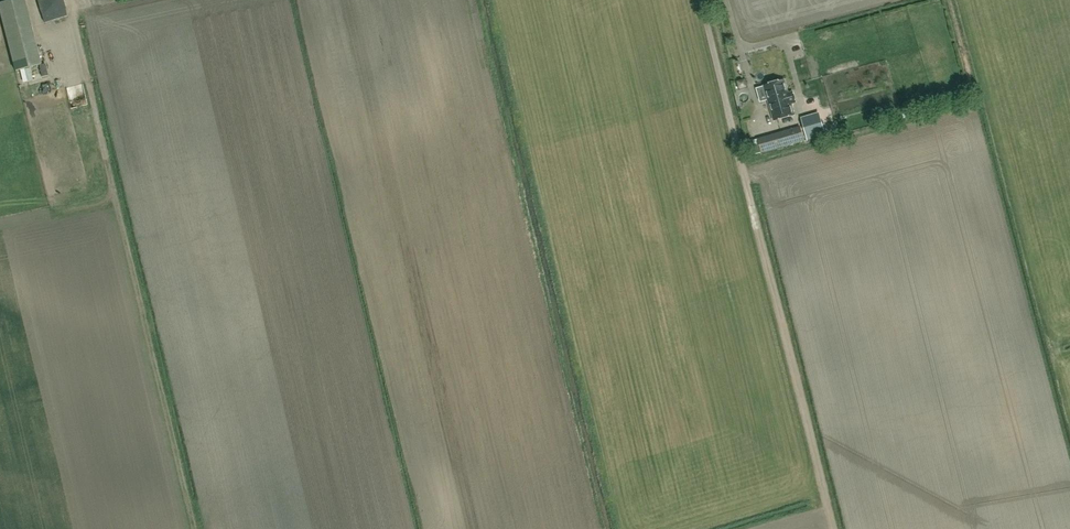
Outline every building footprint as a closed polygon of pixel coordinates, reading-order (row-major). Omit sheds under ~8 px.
[(44,23),(67,16),(63,0),(37,0),(44,23)] [(784,81),(765,86),(775,121),(794,115),(791,104),(796,103),(793,93),(788,94),(784,81)] [(751,92),(740,92),(741,102),(752,102),(751,92)] [(801,117),(807,140),(826,135),(819,112),(801,117)] [(762,153),(804,141),(800,127),(758,139),(762,153)]
